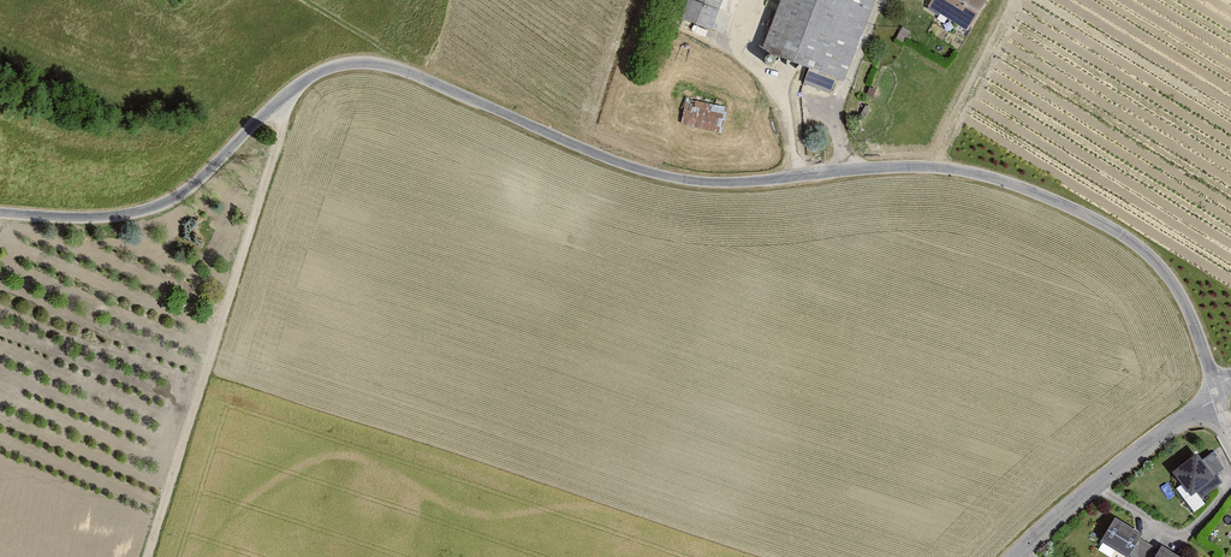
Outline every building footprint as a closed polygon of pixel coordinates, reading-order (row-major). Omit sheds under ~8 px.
[(701,0),(693,0),(689,14),(715,23),(721,7),(701,0)] [(768,48),(852,79),(881,0),(786,0),(768,48)] [(934,3),(971,27),(989,0),(936,0),(934,3)] [(723,131),(727,104),(687,99),(683,125),(723,131)] [(1197,452),(1172,470),(1195,502),(1221,483),(1216,477),(1225,470),(1213,453),(1203,460),(1197,452)] [(1114,515),(1100,540),(1128,556),(1130,555),(1134,556),(1142,556),(1150,543),(1141,538),(1144,533),(1114,515)] [(1162,545),(1160,549),(1150,543),(1142,556),(1182,556),(1162,545)]
